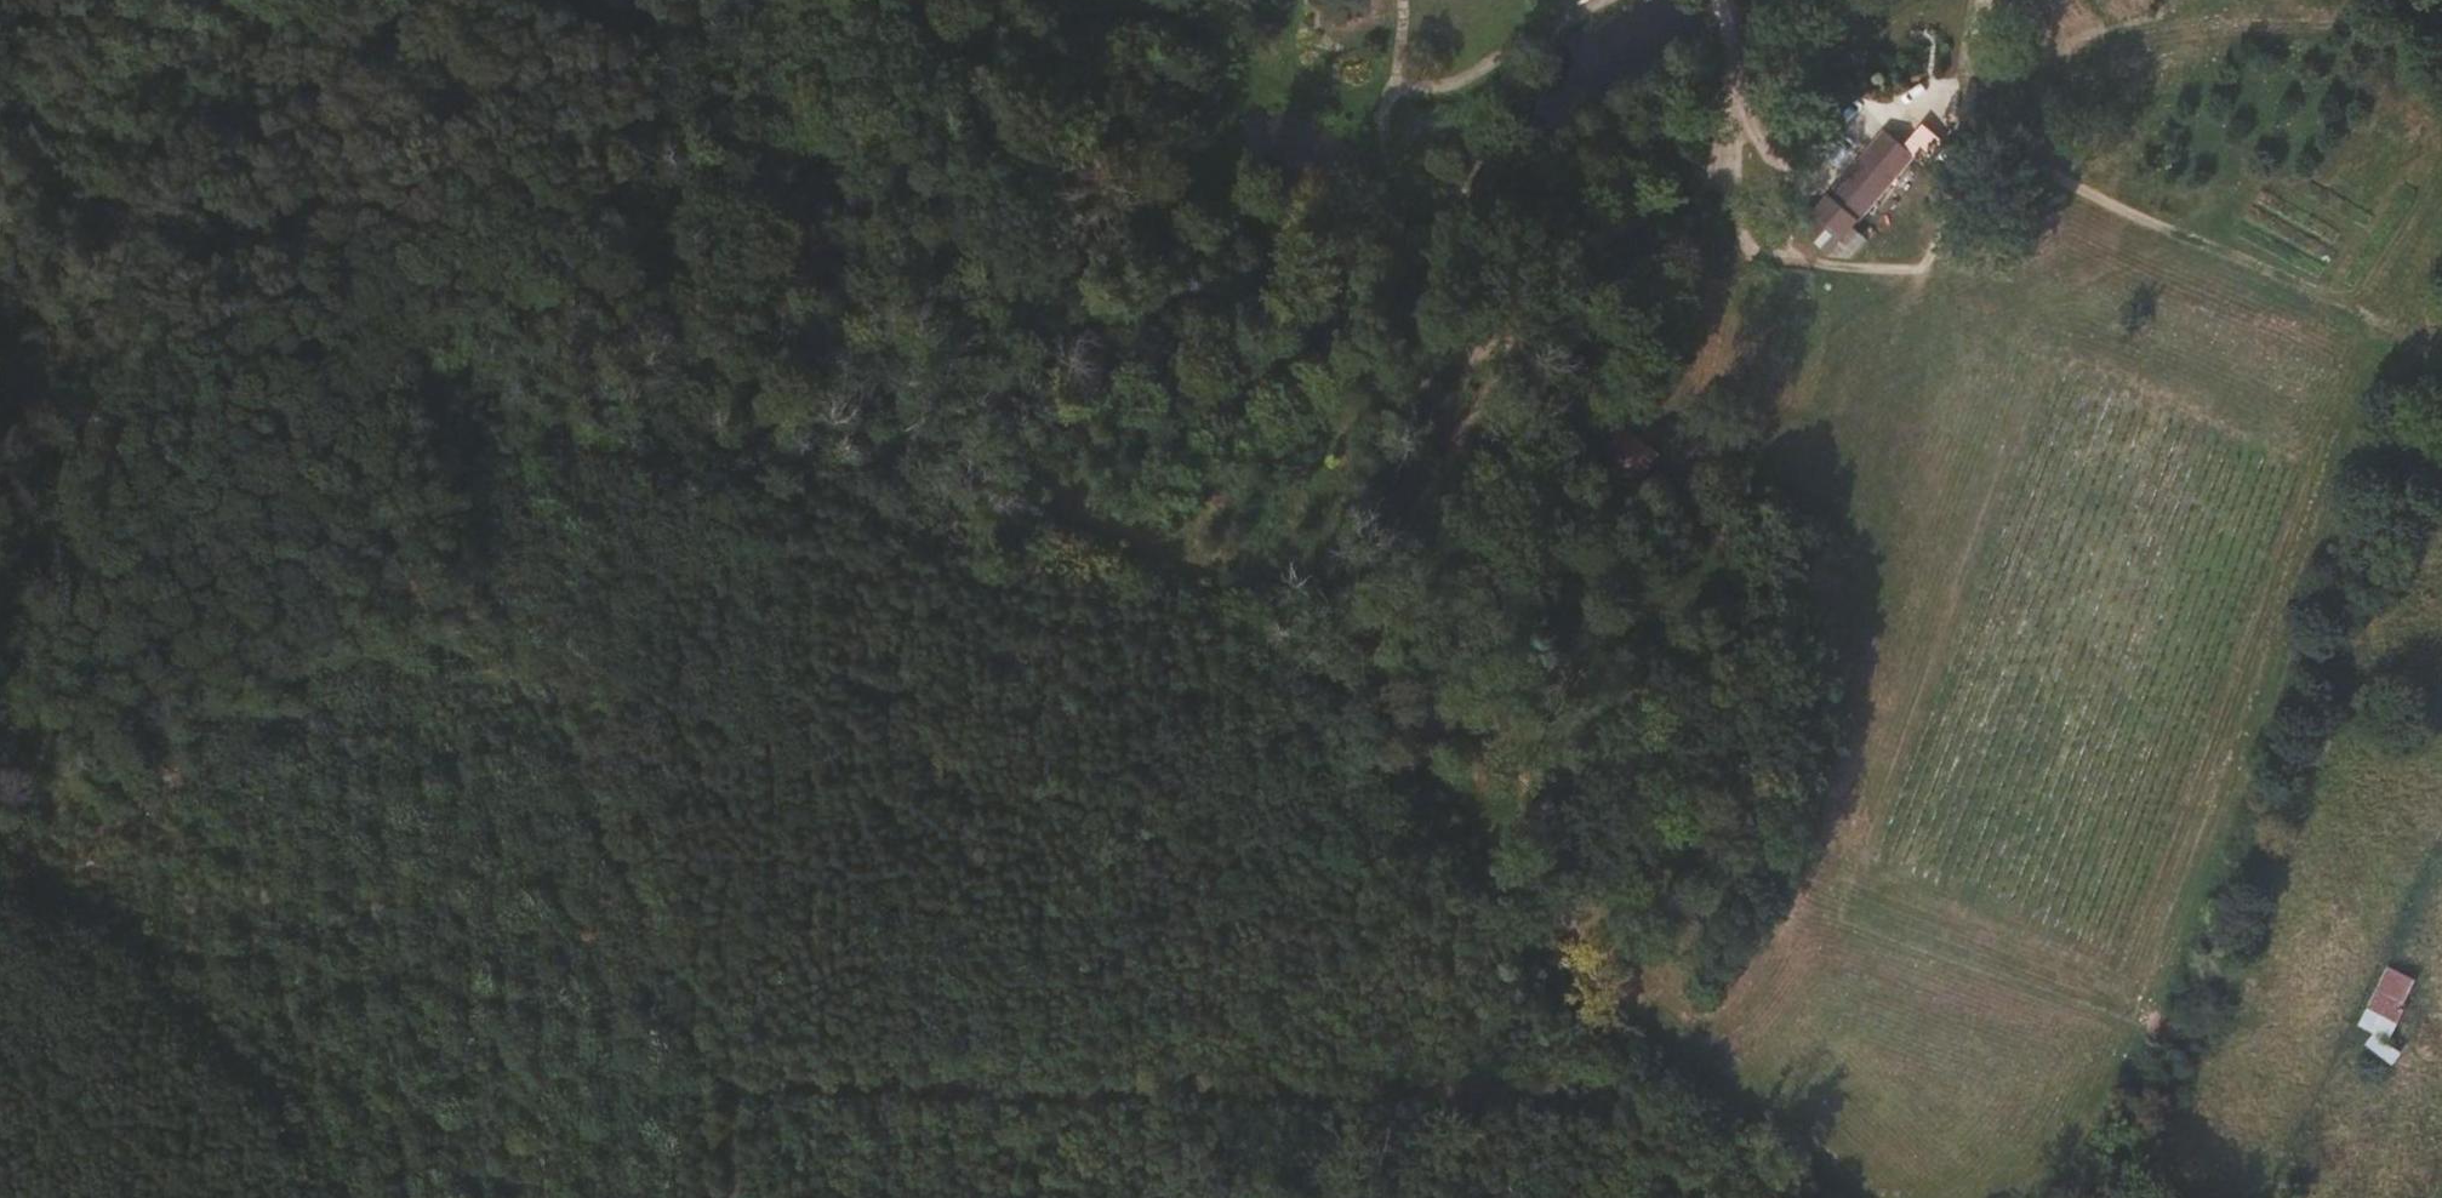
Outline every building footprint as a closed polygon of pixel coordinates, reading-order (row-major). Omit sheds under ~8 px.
[(1829,254),(1910,157),(1885,136),(1816,215),(1810,210),(1796,226),(1826,252),(1829,254)] [(2388,1051),(2421,982),(2388,966),(2354,1035),(2388,1051)]
